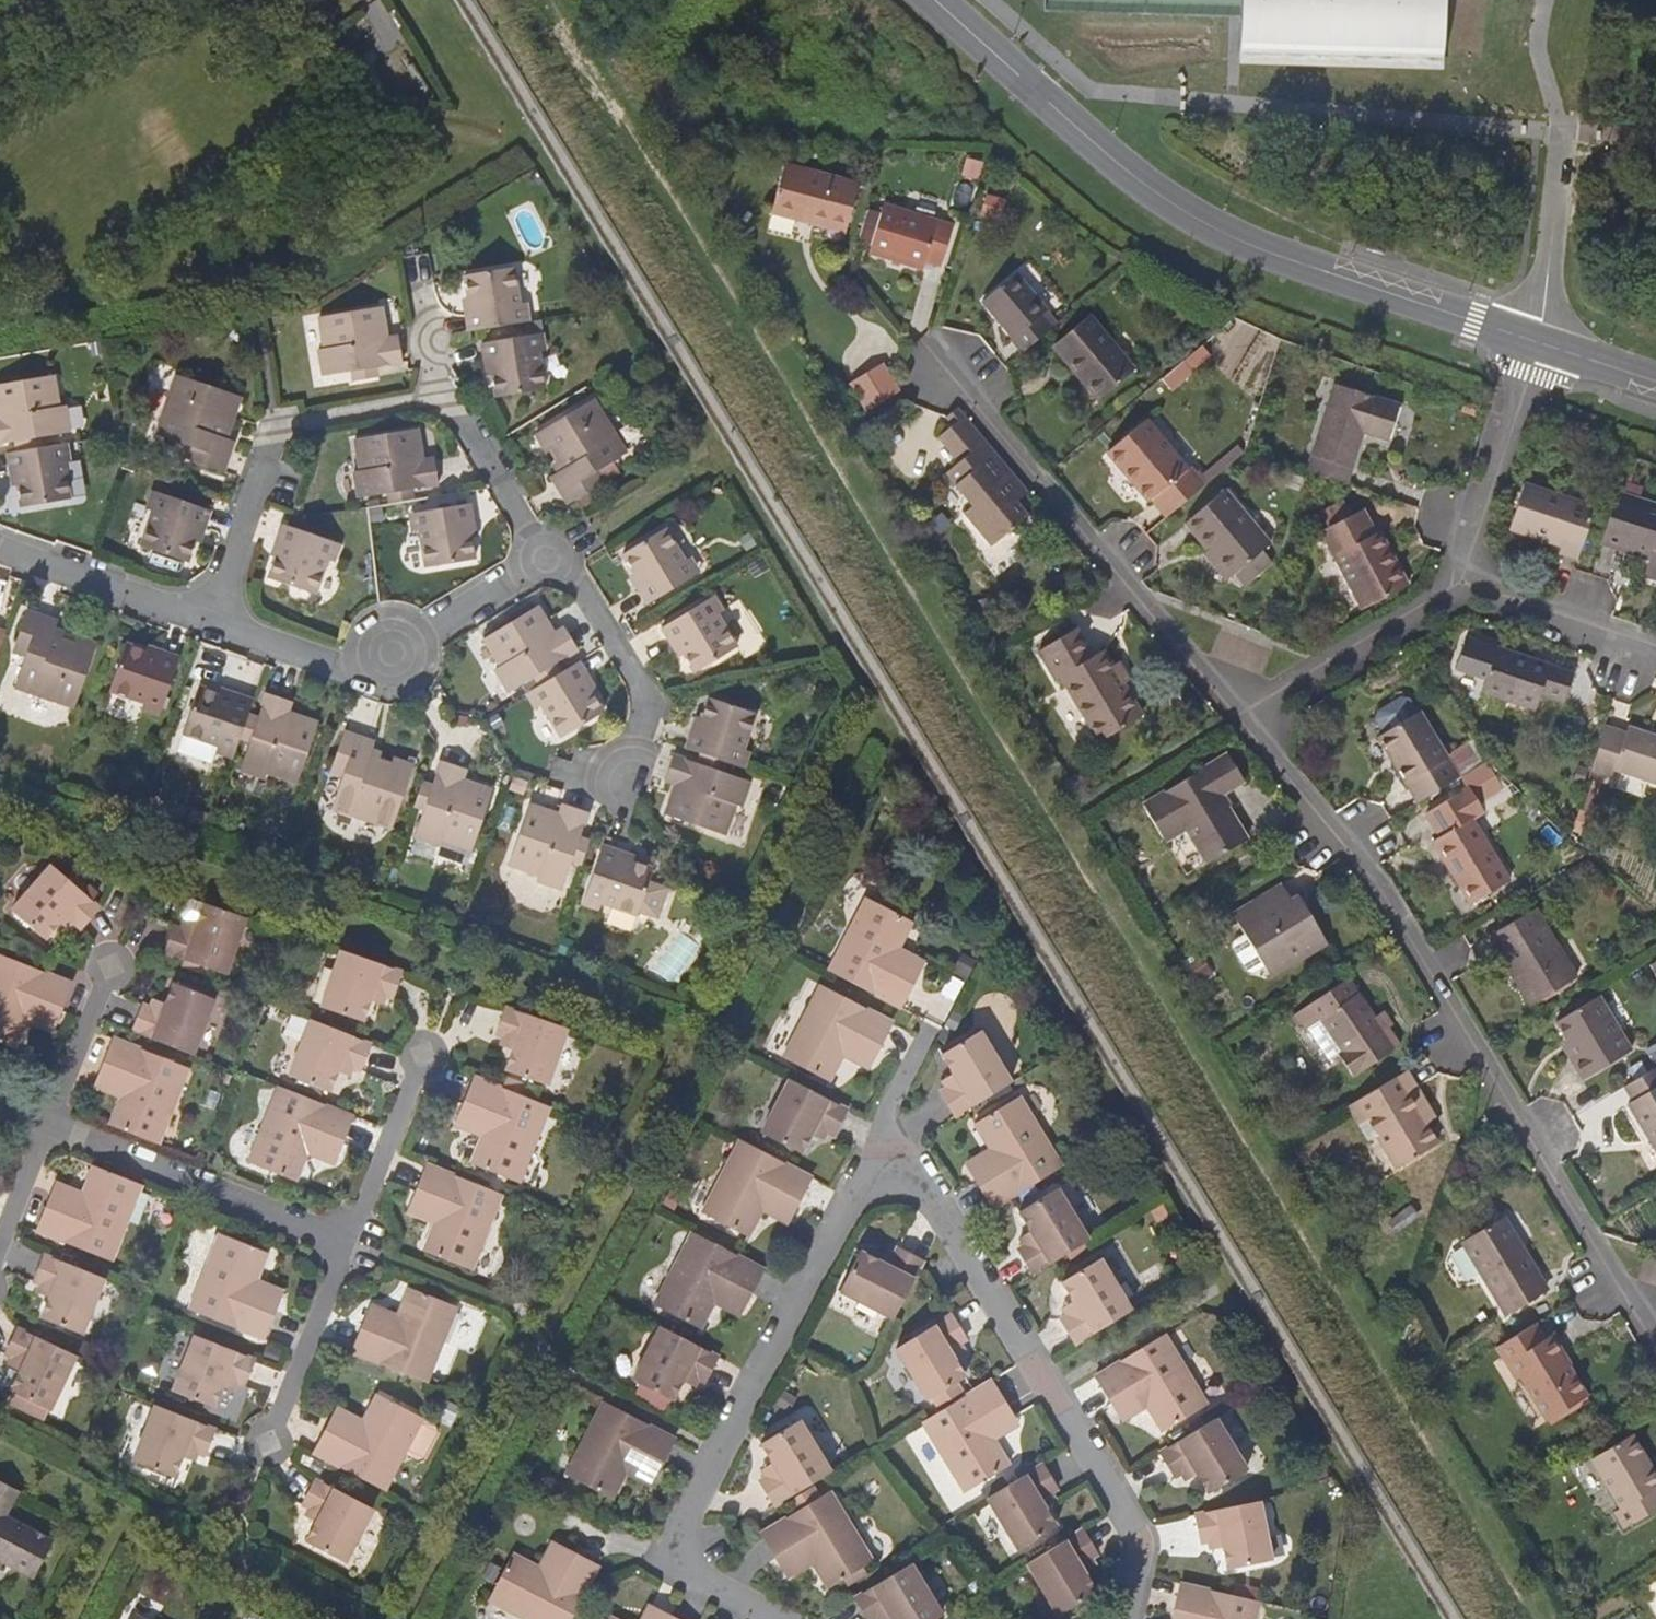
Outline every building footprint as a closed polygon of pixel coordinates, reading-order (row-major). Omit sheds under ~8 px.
[(1243,60),(1281,61),(1281,55),(1447,58),(1448,0),(1244,0),(1243,60)] [(785,164),(772,214),(846,232),(859,183),(785,164)] [(929,254),(943,258),(955,219),(887,198),(872,244),(927,261),(929,254)] [(1366,253),(1384,259),(1387,252),(1369,246),(1366,253)] [(523,321),(520,304),(514,266),(465,274),(471,310),(466,312),(467,315),(469,329),(523,321)] [(1023,352),(1052,328),(1042,315),(1048,310),(1016,271),(982,299),(1014,336),(1011,339),(1023,352)] [(527,302),(520,304),(523,321),(529,320),(527,302)] [(325,375),(353,370),(360,369),(362,380),(374,378),(373,367),(404,362),(403,359),(399,339),(399,337),(388,338),(382,306),(320,316),(325,349),(320,349),(325,375)] [(1087,375),(1104,395),(1136,368),(1090,313),(1052,345),(1081,380),(1087,375)] [(543,332),(536,333),(539,352),(546,351),(543,332)] [(545,389),(539,352),(536,333),(483,342),(486,360),(491,359),(497,397),(545,389)] [(1183,360),(1162,378),(1171,389),(1192,371),(1183,360)] [(866,373),(884,402),(900,393),(882,363),(866,373)] [(355,381),(362,380),(360,369),(353,370),(355,381)] [(156,435),(187,446),(196,449),(192,462),(223,473),(234,441),(220,437),(228,415),(233,417),(240,397),(177,375),(156,435)] [(1098,400),(1104,395),(1087,375),(1081,380),(1098,400)] [(19,440),(20,451),(34,448),(32,437),(41,436),(69,431),(66,405),(53,407),(49,377),(0,384),(0,443),(19,440)] [(1314,475),(1346,485),(1363,431),(1384,439),(1396,404),(1336,384),(1306,472),(1314,475)] [(590,474),(599,468),(627,451),(594,397),(536,433),(547,451),(552,448),(563,467),(552,475),(569,503),(597,486),(590,474)] [(1018,502),(1030,492),(959,407),(947,416),(945,417),(951,427),(937,439),(958,465),(945,475),(971,507),(964,515),(991,547),(1029,516),(1018,502)] [(1166,517),(1215,475),(1209,468),(1198,478),(1189,467),(1186,470),(1143,419),(1107,451),(1148,502),(1151,499),(1166,517)] [(396,492),(399,502),(411,500),(409,491),(439,486),(435,460),(424,461),(419,430),(355,441),(360,472),(355,472),(359,499),(388,494),(396,492)] [(43,446),(41,436),(32,437),(34,448),(43,446)] [(71,460),(68,442),(61,444),(65,461),(71,460)] [(70,498),(65,461),(61,444),(43,446),(34,448),(20,451),(7,453),(10,470),(15,470),(22,506),(70,498)] [(1243,452),(1244,451),(1238,444),(1209,468),(1215,475),(1243,452)] [(182,458),(192,462),(196,449),(187,446),(182,458)] [(606,480),(599,468),(590,474),(597,486),(606,480)] [(1559,553),(1577,559),(1594,507),(1525,484),(1510,528),(1561,545),(1559,553)] [(146,507),(153,509),(158,493),(152,490),(146,507)] [(1248,563),(1258,575),(1272,563),(1263,551),(1270,545),(1224,491),(1185,523),(1207,550),(1231,577),(1236,573),(1248,563)] [(388,494),(390,504),(399,502),(396,492),(388,494)] [(158,493),(153,509),(140,546),(186,561),(199,526),(204,528),(210,510),(158,493)] [(1600,542),(1649,558),(1650,552),(1655,554),(1655,506),(1616,493),(1600,542)] [(1346,496),(1323,509),(1330,523),(1354,510),(1346,496)] [(471,505),(417,514),(419,531),(426,569),(474,560),(468,524),(473,523),(471,505)] [(1410,585),(1396,558),(1391,560),(1376,532),(1363,508),(1321,531),(1363,609),(1410,585)] [(412,532),(419,531),(417,514),(409,515),(412,532)] [(654,600),(700,572),(691,557),(671,523),(629,549),(649,580),(645,583),(654,600)] [(314,593),(326,559),(332,542),(281,524),(275,541),(280,542),(268,577),(314,593)] [(1381,531),(1376,532),(1391,560),(1396,558),(1381,531)] [(340,544),(332,542),(326,559),(334,562),(340,544)] [(1226,582),(1231,577),(1207,550),(1203,554),(1226,582)] [(698,552),(691,557),(700,572),(707,567),(698,552)] [(1246,586),(1258,575),(1248,563),(1236,573),(1246,586)] [(721,591),(714,595),(724,611),(730,607),(721,591)] [(724,611),(714,595),(669,623),(677,638),(682,635),(701,667),(743,642),(724,611)] [(541,673),(547,682),(558,675),(552,666),(578,650),(564,628),(554,633),(538,607),(484,639),(500,666),(495,670),(509,692),(535,676),(541,673)] [(30,647),(27,657),(16,689),(75,709),(97,645),(77,638),(76,642),(55,635),(59,622),(27,612),(17,643),(30,647)] [(1091,718),(1104,739),(1142,716),(1123,684),(1129,681),(1118,662),(1112,666),(1104,651),(1091,658),(1075,630),(1038,651),(1056,680),(1060,678),(1086,721),(1091,718)] [(1475,635),(1473,641),(1495,648),(1497,643),(1475,635)] [(1540,696),(1562,704),(1574,674),(1495,648),(1473,641),(1465,638),(1454,670),(1485,681),(1481,694),(1534,712),(1540,696)] [(14,652),(27,657),(30,647),(17,643),(14,652)] [(110,691),(146,703),(163,709),(181,657),(162,652),(161,656),(126,644),(110,691)] [(532,691),(541,707),(561,738),(602,713),(583,682),(589,678),(579,662),(558,675),(547,682),(541,686),(532,691)] [(535,676),(541,686),(547,682),(541,673),(535,676)] [(220,745),(236,750),(240,740),(243,731),(247,720),(254,700),(236,694),(234,699),(199,686),(183,732),(218,744),(220,745)] [(535,711),(541,707),(532,691),(525,695),(535,711)] [(252,735),(250,743),(239,769),(264,779),(267,772),(297,783),(317,723),(287,712),(290,702),(267,694),(256,723),(247,720),(243,731),(252,735)] [(738,765),(743,748),(755,712),(709,696),(696,733),(691,731),(685,748),(706,755),(718,759),(726,762),(738,765)] [(160,716),(163,709),(146,703),(144,710),(160,716)] [(1418,801),(1458,778),(1444,754),(1418,711),(1382,733),(1399,761),(1395,763),(1418,801)] [(1098,742),(1104,739),(1091,718),(1086,721),(1098,742)] [(1590,770),(1611,777),(1614,770),(1655,784),(1655,735),(1629,726),(1627,732),(1605,726),(1590,770)] [(240,740),(250,743),(252,735),(243,731),(240,740)] [(218,744),(183,732),(178,748),(213,759),(218,744)] [(346,767),(343,777),(332,808),(392,829),(414,766),(394,758),(393,763),(372,756),(376,743),(345,732),(334,763),(346,767)] [(1379,735),(1395,763),(1399,761),(1382,733),(1379,735)] [(1458,778),(1482,763),(1468,740),(1444,754),(1458,778)] [(217,751),(234,757),(236,750),(220,745),(217,751)] [(750,751),(743,748),(738,765),(744,768),(750,751)] [(1206,865),(1248,839),(1222,796),(1244,782),(1227,753),(1141,805),(1165,843),(1186,831),(1206,865)] [(750,781),(723,772),(715,769),(718,759),(706,755),(702,765),(674,755),(665,780),(675,784),(665,813),(726,833),(735,805),(740,807),(750,781)] [(723,772),(726,762),(718,759),(715,769),(723,772)] [(428,802),(425,808),(414,838),(438,846),(441,840),(471,850),(492,789),(462,779),(465,770),(441,761),(431,789),(422,786),(417,798),(428,802)] [(331,772),(343,777),(346,767),(334,763),(331,772)] [(1469,904),(1507,881),(1471,819),(1475,816),(1461,793),(1429,811),(1442,834),(1431,840),(1469,904)] [(415,805),(425,808),(428,802),(417,798),(415,805)] [(573,854),(585,858),(589,845),(577,841),(588,813),(564,803),(560,815),(530,804),(509,864),(539,875),(537,880),(561,888),(570,862),(573,854)] [(585,898),(602,905),(636,916),(638,913),(653,919),(665,887),(649,882),(652,870),(618,858),(620,853),(603,847),(585,898)] [(570,862),(582,866),(585,858),(573,854),(570,862)] [(19,865),(4,891),(17,898),(32,872),(19,865)] [(67,915),(76,924),(81,928),(100,906),(52,865),(12,910),(45,939),(60,922),(67,915)] [(1232,914),(1270,978),(1327,944),(1297,895),(1290,899),(1281,884),(1232,914)] [(600,912),(602,905),(585,898),(583,906),(600,912)] [(900,1009),(913,982),(889,969),(900,949),(901,947),(913,923),(868,899),(828,971),(900,1009)] [(206,903),(199,925),(196,934),(184,930),(176,927),(167,954),(188,960),(185,969),(201,975),(204,967),(214,971),(228,975),(248,918),(206,903)] [(1487,938),(1496,953),(1505,947),(1524,977),(1514,982),(1529,1007),(1576,979),(1534,910),(1487,938)] [(70,931),(76,924),(67,915),(60,922),(70,931)] [(187,922),(184,930),(196,934),(199,925),(187,922)] [(1496,953),(1514,982),(1524,977),(1505,947),(1496,953)] [(924,961),(900,949),(889,969),(913,982),(924,961)] [(363,1021),(371,1001),(374,991),(387,996),(394,998),(403,971),(342,950),(323,1007),(363,1021)] [(61,1012),(72,983),(0,954),(0,1042),(15,1048),(26,1021),(35,1002),(61,1012)] [(211,978),(214,971),(204,967),(201,975),(211,978)] [(1315,1024),(1307,1030),(1330,1063),(1337,1057),(1353,1079),(1400,1045),(1388,1028),(1384,1030),(1375,1017),(1347,978),(1305,1008),(1315,1024)] [(175,982),(167,1002),(163,1012),(150,1007),(144,1004),(133,1030),(194,1054),(216,997),(175,982)] [(828,1083),(842,1058),(853,1037),(877,1050),(891,1023),(821,986),(782,1058),(828,1083)] [(384,1005),(387,996),(374,991),(371,1001),(384,1005)] [(154,997),(150,1007),(163,1012),(167,1002),(154,997)] [(1582,1080),(1631,1051),(1599,997),(1555,1024),(1566,1043),(1564,1044),(1575,1062),(1572,1064),(1582,1080)] [(52,1032),(61,1012),(35,1002),(26,1021),(52,1032)] [(551,1085),(570,1028),(509,1008),(500,1033),(507,1036),(520,1041),(517,1050),(510,1072),(551,1085)] [(1304,1032),(1307,1030),(1315,1024),(1305,1008),(1293,1016),(1304,1032)] [(1382,1012),(1375,1017),(1384,1030),(1388,1028),(1392,1025),(1382,1012)] [(362,1070),(373,1044),(313,1020),(291,1075),(331,1092),(339,1072),(343,1062),(356,1067),(362,1070)] [(942,1091),(956,1116),(968,1110),(1013,1082),(981,1031),(942,1054),(954,1072),(958,1081),(948,1088),(942,1091)] [(504,1045),(517,1050),(520,1041),(507,1036),(504,1045)] [(866,1070),(877,1050),(853,1037),(842,1058),(866,1070)] [(114,1038),(104,1067),(129,1077),(121,1097),(111,1124),(159,1144),(188,1067),(114,1038)] [(352,1076),(356,1067),(343,1062),(339,1072),(352,1076)] [(95,1087),(121,1097),(129,1077),(104,1067),(95,1087)] [(1623,1087),(1631,1100),(1626,1103),(1655,1153),(1655,1067),(1623,1087)] [(1346,1106),(1357,1124),(1365,1119),(1375,1135),(1396,1169),(1438,1144),(1426,1125),(1418,1112),(1428,1107),(1406,1070),(1346,1106)] [(942,1079),(948,1088),(958,1081),(954,1072),(942,1079)] [(521,1183),(551,1107),(477,1077),(466,1105),(492,1116),(484,1135),(473,1164),(521,1183)] [(800,1153),(811,1135),(816,1126),(828,1132),(834,1135),(846,1111),(821,1097),(789,1080),(761,1133),(800,1153)] [(300,1182),(311,1155),(320,1135),(345,1145),(356,1116),(283,1087),(252,1163),(300,1182)] [(976,1123),(990,1149),(1002,1168),(978,1182),(994,1209),(1011,1199),(1063,1166),(1021,1097),(976,1123)] [(458,1125),(484,1135),(492,1116),(466,1105),(458,1125)] [(1436,1120),(1428,1107),(1418,1112),(1426,1125),(1436,1120)] [(1367,1140),(1375,1135),(1365,1119),(1357,1124),(1367,1140)] [(823,1141),(828,1132),(816,1126),(811,1135),(823,1141)] [(337,1165),(345,1145),(320,1135),(311,1155),(337,1165)] [(748,1239),(763,1213),(773,1193),(797,1206),(812,1178),(792,1169),(741,1141),(702,1214),(748,1239)] [(967,1163),(978,1182),(1002,1168),(990,1149),(967,1163)] [(94,1164),(84,1191),(77,1211),(49,1202),(38,1230),(113,1259),(142,1184),(94,1164)] [(474,1271),(504,1195),(430,1165),(419,1194),(444,1205),(436,1224),(426,1251),(474,1271)] [(58,1181),(49,1202),(77,1211),(84,1191),(58,1181)] [(1020,1212),(1031,1232),(1037,1241),(1025,1247),(1019,1251),(1033,1275),(1050,1265),(1089,1241),(1059,1190),(1020,1212)] [(787,1226),(797,1206),(773,1193),(763,1213),(787,1226)] [(411,1214),(436,1224),(444,1205),(419,1194),(411,1214)] [(1507,1315),(1545,1292),(1535,1275),(1539,1273),(1504,1216),(1462,1242),(1507,1315)] [(1020,1239),(1025,1247),(1037,1241),(1031,1232),(1020,1239)] [(701,1329),(715,1305),(726,1284),(749,1297),(764,1270),(739,1257),(693,1233),(656,1305),(701,1329)] [(252,1300),(261,1280),(271,1253),(223,1234),(193,1309),(267,1340),(279,1310),(252,1300)] [(840,1290),(894,1319),(915,1277),(924,1261),(899,1248),(895,1255),(889,1266),(880,1262),(861,1252),(840,1290)] [(886,1251),(880,1262),(889,1266),(895,1255),(886,1251)] [(82,1337),(105,1281),(44,1256),(34,1284),(40,1286),(53,1291),(49,1300),(42,1321),(82,1337)] [(1062,1284),(1074,1303),(1079,1311),(1067,1318),(1062,1322),(1076,1346),(1131,1312),(1100,1261),(1062,1284)] [(287,1290),(261,1280),(252,1300),(279,1310),(287,1290)] [(739,1317),(749,1297),(726,1284),(715,1305),(739,1317)] [(37,1295),(49,1300),(53,1291),(40,1286),(37,1295)] [(410,1288),(399,1315),(391,1335),(365,1325),(354,1352),(428,1382),(458,1308),(410,1288)] [(1061,1310),(1067,1318),(1079,1311),(1074,1303),(1061,1310)] [(374,1305),(365,1325),(391,1335),(399,1315),(374,1305)] [(966,1376),(955,1357),(950,1349),(962,1342),(968,1338),(954,1314),(946,1318),(897,1347),(928,1399),(966,1376)] [(1535,1324),(1497,1347),(1518,1380),(1523,1377),(1549,1420),(1588,1397),(1566,1363),(1562,1365),(1545,1339),(1535,1324)] [(670,1402),(681,1382),(687,1372),(699,1379),(704,1382),(718,1357),(693,1344),(660,1327),(632,1381),(670,1402)] [(53,1413),(81,1359),(22,1330),(10,1355),(16,1360),(28,1366),(24,1374),(15,1394),(53,1413)] [(1554,1333),(1545,1339),(1562,1365),(1566,1363),(1570,1360),(1554,1333)] [(1207,1404),(1166,1334),(1096,1376),(1111,1401),(1135,1387),(1147,1406),(1162,1431),(1207,1404)] [(216,1410),(224,1388),(228,1379),(240,1384),(247,1387),(257,1360),(197,1336),(175,1392),(216,1410)] [(967,1350),(962,1342),(950,1349),(955,1357),(967,1350)] [(12,1367),(24,1374),(28,1366),(16,1360),(12,1367)] [(694,1388),(699,1379),(687,1372),(681,1382),(694,1388)] [(237,1393),(240,1384),(228,1379),(224,1388),(237,1393)] [(1010,1464),(996,1440),(984,1420),(1008,1406),(994,1380),(975,1392),(924,1423),(966,1491),(1010,1464)] [(1123,1421),(1147,1406),(1135,1387),(1111,1401),(1123,1421)] [(330,1426),(315,1454),(386,1491),(424,1418),(378,1393),(364,1420),(354,1439),(330,1426)] [(612,1499),(625,1474),(635,1454),(660,1466),(674,1440),(603,1403),(565,1475),(612,1499)] [(206,1456),(216,1430),(156,1406),(134,1462),(174,1478),(183,1457),(187,1448),(200,1453),(206,1456)] [(1019,1425),(1008,1406),(984,1420),(996,1440),(1019,1425)] [(339,1407),(330,1426),(354,1439),(364,1420),(339,1407)] [(411,1447),(425,1456),(443,1427),(429,1418),(411,1447)] [(764,1442),(775,1461),(781,1469),(768,1477),(763,1480),(777,1504),(834,1470),(802,1418),(764,1442)] [(1247,1471),(1216,1418),(1170,1446),(1161,1453),(1175,1476),(1181,1472),(1192,1466),(1198,1475),(1210,1494),(1247,1471)] [(1655,1509),(1655,1468),(1654,1465),(1651,1467),(1645,1457),(1648,1456),(1635,1434),(1590,1461),(1621,1508),(1615,1513),(1625,1528),(1655,1509)] [(195,1463),(200,1453),(187,1448),(183,1457),(195,1463)] [(650,1486),(660,1466),(635,1454),(625,1474),(650,1486)] [(763,1468),(768,1477),(781,1469),(775,1461),(763,1468)] [(1055,1526),(1044,1507),(1039,1498),(1052,1491),(1056,1488),(1043,1464),(1019,1479),(988,1499),(1018,1548),(1055,1526)] [(1187,1481),(1198,1475),(1192,1466),(1181,1472),(1187,1481)] [(322,1514),(318,1523),(308,1542),(347,1563),(374,1510),(317,1479),(304,1504),(311,1508),(322,1514)] [(20,1492),(0,1481),(0,1569),(4,1563),(33,1578),(53,1540),(8,1516),(20,1492)] [(822,1496),(816,1485),(791,1500),(798,1511),(822,1496)] [(822,1496),(798,1511),(786,1518),(763,1532),(779,1558),(802,1544),(814,1563),(830,1587),(840,1581),(861,1568),(874,1561),(831,1491),(822,1496)] [(1056,1499),(1052,1491),(1039,1498),(1044,1507),(1056,1499)] [(1202,1540),(1209,1539),(1222,1536),(1224,1547),(1228,1568),(1272,1559),(1260,1501),(1214,1510),(1195,1514),(1202,1540)] [(306,1517),(318,1523),(322,1514),(311,1508),(306,1517)] [(1097,1593),(1086,1573),(1080,1564),(1092,1557),(1097,1553),(1084,1530),(1064,1542),(1028,1564),(1059,1615),(1097,1593)] [(1211,1549),(1224,1547),(1222,1536),(1209,1539),(1211,1549)] [(552,1542),(539,1568),(559,1578),(572,1553),(552,1542)] [(791,1577),(814,1563),(802,1544),(779,1558),(791,1577)] [(526,1618),(572,1618),(595,1577),(599,1567),(572,1553),(559,1578),(539,1568),(537,1566),(514,1554),(490,1600),(526,1618)] [(1097,1566),(1092,1557),(1080,1564),(1086,1573),(1097,1566)] [(877,1618),(889,1611),(894,1618),(936,1618),(943,1614),(912,1564),(857,1597),(870,1618),(875,1618),(877,1618)] [(865,1574),(861,1568),(840,1581),(844,1586),(865,1574)] [(1259,1600),(1223,1593),(1182,1583),(1175,1613),(1202,1618),(1255,1618),(1259,1600)] [(642,1618),(666,1618),(669,1614),(650,1604),(642,1618)]
